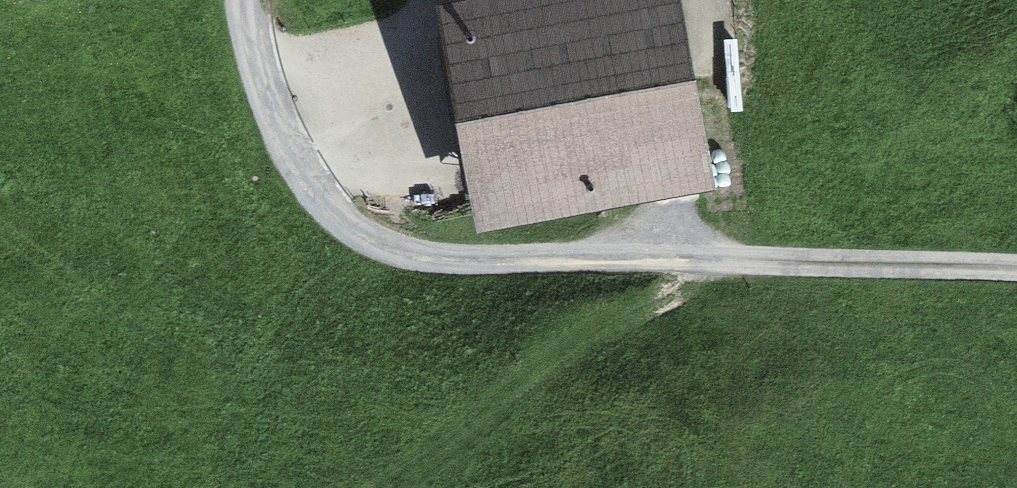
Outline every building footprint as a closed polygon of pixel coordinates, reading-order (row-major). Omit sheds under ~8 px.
[(459,18),(492,237),(736,201),(706,0),(583,0),(459,18)]
